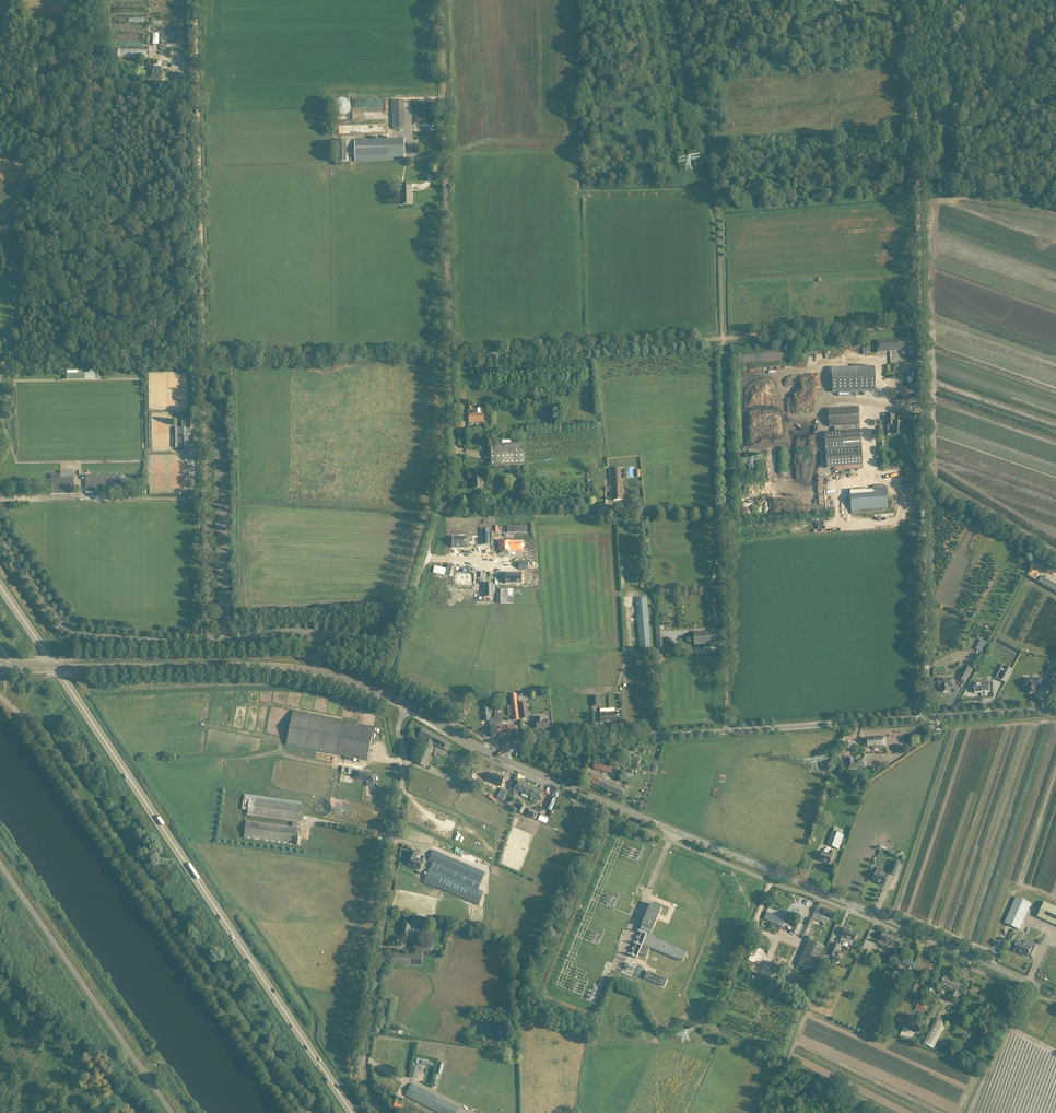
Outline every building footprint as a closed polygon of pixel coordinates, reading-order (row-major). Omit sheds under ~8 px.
[(147,59),(147,49),(117,49),(117,58),(147,59)] [(160,84),(163,68),(154,66),(151,79),(146,78),(146,80),(151,81),(151,82),(160,84)] [(349,102),(347,100),(346,99),(344,99),(343,98),(342,98),(340,99),(338,99),(338,100),(336,101),(336,102),(335,103),(334,105),(334,106),(334,107),(334,108),(334,109),(335,110),(335,112),(336,112),(336,113),(337,113),(339,114),(340,115),(343,115),(345,115),(346,114),(348,113),(348,112),(349,111),(350,110),(350,109),(350,108),(350,107),(350,106),(350,104),(350,103),(349,102)] [(404,101),(398,101),(393,101),(393,129),(399,129),(404,129),(404,101)] [(427,122),(413,123),(413,131),(432,131),(431,116),(427,116),(427,122)] [(404,139),(399,139),(354,140),(355,162),(399,160),(405,160),(404,139)] [(336,140),(334,140),(335,162),(336,162),(346,161),(346,140),(336,140)] [(412,187),(407,187),(402,188),(403,205),(412,205),(412,187)] [(913,337),(876,341),(877,353),(914,349),(913,337)] [(860,367),(856,367),(854,367),(831,367),(832,393),(876,391),(875,366),(860,367)] [(97,372),(78,373),(78,370),(66,370),(66,380),(97,380),(97,372)] [(829,427),(834,427),(835,432),(824,433),(827,468),(863,465),(860,430),(858,407),(828,410),(829,427)] [(894,415),(887,416),(887,417),(887,422),(887,426),(891,426),(891,435),(893,435),(902,435),(902,422),(894,422),(894,417),(894,415)] [(182,427),(178,428),(178,429),(178,443),(178,448),(182,448),(182,447),(185,447),(185,446),(188,446),(188,435),(191,435),(191,421),(182,421),(182,427)] [(496,445),(490,445),(491,467),(497,467),(524,465),(523,443),(503,444),(500,444),(500,442),(497,442),(497,445),(496,445)] [(610,487),(605,487),(605,492),(613,492),(613,501),(622,500),(620,468),(609,469),(610,487)] [(61,474),(51,474),(51,478),(51,494),(55,494),(75,494),(75,480),(75,478),(74,478),(61,478),(61,474)] [(123,475),(118,475),(86,475),(86,492),(119,491),(118,482),(123,482),(123,475)] [(474,482),(474,489),(486,489),(486,484),(482,484),(481,478),(473,478),(473,482),(474,482)] [(873,494),(850,495),(851,514),(886,511),(885,511),(886,509),(888,509),(888,506),(886,506),(887,503),(887,500),(886,497),(886,494),(885,491),(887,491),(886,488),(885,488),(883,486),(873,487),(873,489),(873,494)] [(453,537),(453,548),(469,548),(469,542),(469,539),(469,537),(465,537),(459,537),(453,537)] [(500,542),(500,549),(501,549),(502,553),(509,553),(509,550),(523,550),(525,550),(528,550),(528,543),(523,543),(509,543),(509,542),(500,542)] [(505,573),(505,584),(522,584),(522,573),(505,573)] [(456,575),(456,585),(471,585),(471,575),(456,575)] [(1040,576),(1038,582),(1055,591),(1055,585),(1040,576)] [(494,584),(484,584),(484,597),(493,597),(494,584)] [(637,603),(636,603),(636,607),(639,607),(639,614),(637,614),(640,649),(651,648),(647,602),(646,602),(645,599),(645,598),(640,599),(637,599),(637,603)] [(716,600),(711,600),(707,600),(709,622),(718,621),(716,600)] [(719,632),(712,632),(693,634),(694,645),(720,643),(719,632)] [(981,639),(976,649),(981,652),(986,642),(981,639)] [(966,665),(958,679),(965,682),(972,669),(966,665)] [(1004,672),(1000,680),(1006,683),(1012,670),(1007,667),(1006,667),(1007,668),(1005,671),(1004,671),(1003,671),(1004,670),(1001,669),(1000,670),(1003,671),(1004,672)] [(1046,683),(1052,686),(1055,680),(1055,671),(1053,669),(1046,683)] [(1029,694),(1037,693),(1037,688),(1043,687),(1042,678),(1025,679),(1025,685),(1029,685),(1029,694)] [(954,679),(938,680),(939,686),(943,686),(943,693),(950,692),(949,688),(955,688),(954,679)] [(981,685),(974,685),(975,694),(983,693),(985,693),(990,693),(990,684),(981,685)] [(511,706),(507,707),(508,716),(513,716),(513,720),(520,719),(516,694),(510,695),(511,706)] [(528,718),(526,702),(519,703),(521,719),(528,718)] [(609,709),(600,709),(600,713),(600,722),(608,722),(608,723),(615,722),(615,717),(615,712),(610,713),(609,709)] [(374,727),(293,711),(286,744),(367,761),(374,727)] [(495,723),(490,724),(491,737),(498,736),(498,731),(499,731),(499,727),(501,722),(501,713),(496,713),(495,713),(495,718),(495,723)] [(536,721),(537,724),(537,729),(548,728),(548,722),(548,720),(544,720),(544,718),(536,718),(536,721)] [(499,731),(498,731),(498,736),(512,735),(512,731),(515,731),(515,725),(511,725),(503,726),(503,722),(501,722),(499,727),(499,731)] [(416,763),(421,765),(425,766),(433,744),(447,751),(451,744),(423,728),(419,736),(425,739),(416,763)] [(885,746),(884,737),(866,738),(867,747),(879,746),(879,749),(885,748),(885,746)] [(613,765),(595,760),(593,769),(611,773),(613,765)] [(506,775),(494,770),(491,778),(502,783),(506,775)] [(357,772),(356,779),(368,781),(367,786),(372,787),(373,782),(375,782),(376,774),(357,772)] [(626,789),(591,774),(588,782),(622,797),(626,789)] [(540,801),(542,798),(544,792),(518,781),(513,792),(517,794),(518,791),(540,801)] [(504,801),(508,791),(502,789),(498,799),(504,801)] [(244,838),(291,845),(296,845),(299,828),(297,828),(298,822),(299,823),(302,805),(250,798),(247,815),(293,822),(292,827),(247,821),(244,838)] [(517,812),(522,814),(526,807),(521,805),(517,812)] [(529,808),(526,817),(532,819),(535,814),(538,815),(539,812),(529,808)] [(833,831),(832,831),(827,845),(836,848),(837,846),(839,847),(843,836),(841,835),(842,831),(834,828),(833,831)] [(462,838),(459,844),(474,850),(476,844),(462,838)] [(432,863),(429,869),(423,883),(435,888),(435,886),(479,905),(484,893),(478,890),(485,873),(433,850),(428,861),(432,863)] [(424,861),(416,858),(418,855),(411,851),(407,860),(411,861),(409,865),(420,870),(424,861)] [(822,852),(821,855),(819,860),(829,864),(833,856),(834,852),(830,851),(829,854),(822,852)] [(900,863),(894,860),(889,873),(895,876),(900,863)] [(888,876),(876,871),(873,877),(872,879),(872,880),(880,883),(879,884),(884,886),(888,876)] [(1031,903),(1016,897),(1005,923),(1019,930),(1031,903)] [(1038,917),(1055,925),(1055,907),(1044,902),(1038,917)] [(638,931),(628,955),(637,958),(639,954),(646,957),(650,948),(682,962),(686,951),(650,936),(653,930),(662,908),(650,903),(641,926),(642,926),(639,932),(638,931)] [(824,911),(816,908),(814,912),(815,913),(813,918),(822,922),(823,920),(827,922),(828,918),(829,919),(832,912),(825,908),(824,911)] [(763,919),(779,925),(782,919),(767,912),(763,919)] [(795,921),(792,928),(790,932),(806,939),(815,920),(808,917),(805,924),(802,923),(801,924),(795,921)] [(411,924),(409,924),(403,923),(401,936),(406,937),(406,938),(417,940),(418,935),(413,935),(410,934),(411,924)] [(857,933),(845,928),(841,941),(847,944),(849,939),(854,941),(855,938),(856,937),(857,935),(857,933)] [(898,948),(899,946),(902,940),(883,932),(878,943),(889,947),(890,945),(898,948)] [(798,965),(813,972),(824,947),(809,940),(798,965)] [(1018,941),(1014,950),(1028,957),(1032,948),(1018,941)] [(413,950),(428,953),(429,946),(415,943),(413,950)] [(834,957),(834,956),(839,958),(841,954),(836,952),(839,945),(834,943),(829,955),(834,957)] [(409,954),(399,953),(393,953),(392,963),(422,966),(423,955),(411,954),(411,956),(409,956),(409,954)] [(1018,959),(1015,957),(1009,955),(1006,963),(1031,974),(1034,966),(1026,962),(1028,958),(1020,955),(1018,959)] [(915,963),(904,959),(902,963),(913,968),(915,963)] [(922,982),(924,979),(926,974),(918,971),(908,992),(921,998),(927,985),(922,982)] [(648,972),(645,979),(664,987),(667,980),(648,972)] [(959,995),(961,991),(964,986),(945,977),(940,986),(952,991),(950,996),(957,999),(959,995)] [(924,1015),(928,1007),(919,1002),(915,1010),(924,1015)] [(935,1003),(926,1020),(931,1023),(940,1006),(935,1003)] [(909,1016),(906,1023),(914,1027),(918,1020),(909,1016)] [(936,1019),(923,1041),(933,1047),(946,1025),(936,1019)] [(905,1025),(902,1032),(913,1036),(915,1029),(905,1025)] [(410,1098),(439,1112),(458,1112),(460,1109),(411,1084),(405,1095),(410,1098)] [(395,1102),(393,1106),(402,1111),(404,1108),(414,1112),(422,1112),(403,1102),(397,1099),(395,1102)]
